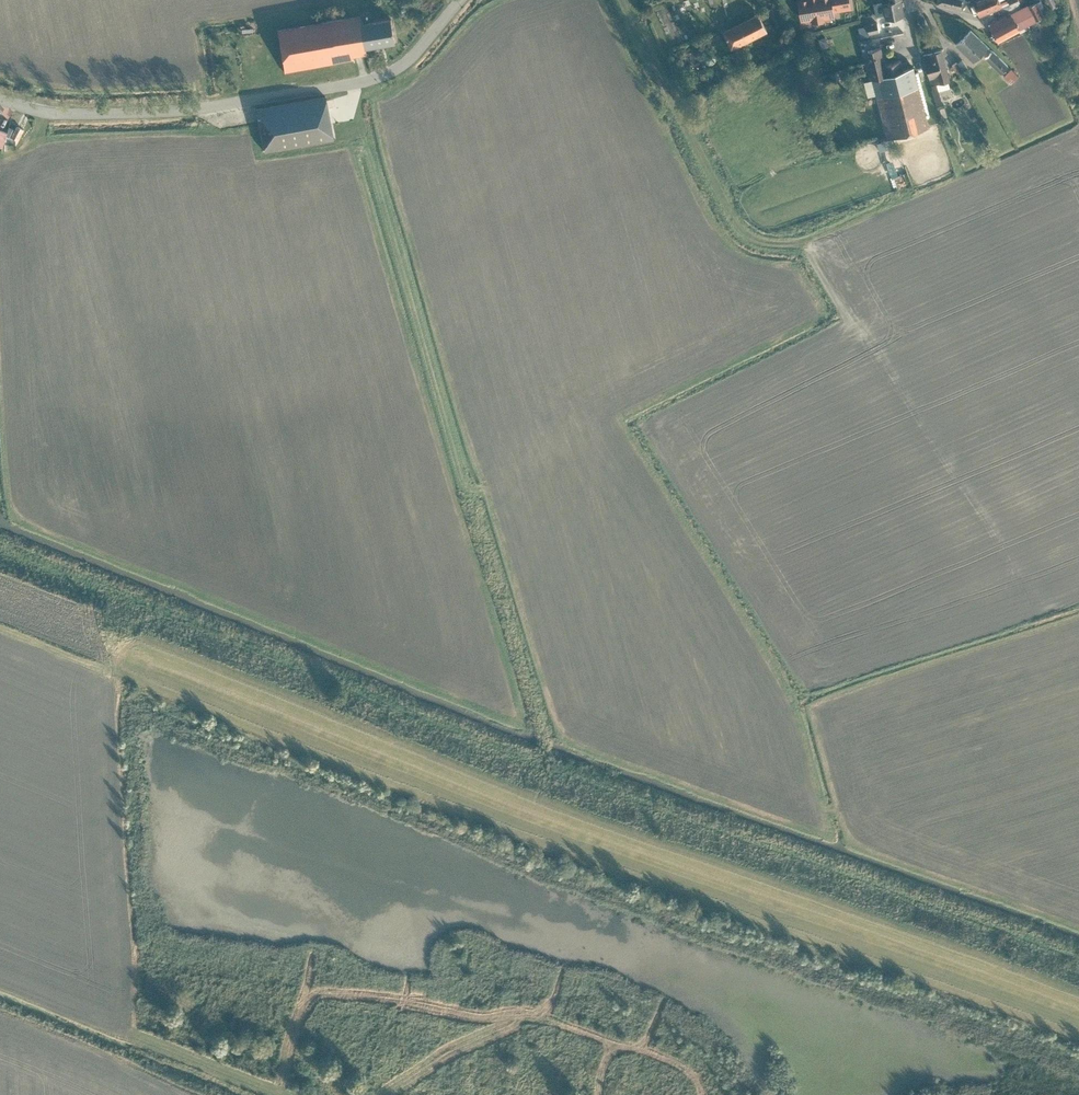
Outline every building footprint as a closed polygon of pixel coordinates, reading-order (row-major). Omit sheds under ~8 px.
[(803,18),(813,16),(813,20),(824,18),(824,17),(834,15),(833,9),(833,5),(832,0),(800,0),(803,18)] [(875,4),(878,20),(886,18),(905,15),(902,0),(891,0),(883,1),(883,2),(875,4)] [(935,2),(960,8),(962,0),(936,0),(935,2)] [(979,14),(1001,6),(999,0),(975,0),(979,14)] [(989,23),(1000,42),(1047,14),(1039,0),(1028,0),(989,23)] [(1049,9),(1058,5),(1056,0),(1046,0),(1049,9)] [(771,31),(761,12),(723,31),(733,50),(771,31)] [(361,14),(278,30),(286,70),(368,54),(367,46),(400,40),(396,16),(363,22),(361,14)] [(877,22),(866,24),(868,33),(878,31),(877,22)] [(968,30),(956,42),(974,60),(988,45),(972,29),(971,28),(968,30)] [(871,60),(867,61),(871,79),(873,78),(873,79),(877,94),(888,138),(896,136),(930,127),(914,68),(904,70),(901,60),(886,64),(881,46),(868,49),(871,60)] [(942,48),(924,53),(926,61),(928,69),(946,64),(942,48)] [(993,49),(985,58),(1012,84),(1021,75),(993,49)] [(946,64),(928,69),(930,77),(932,83),(939,81),(940,81),(949,79),(950,78),(946,64)] [(329,93),(257,105),(265,149),(336,137),(329,93)] [(899,185),(907,182),(903,172),(896,175),(899,185)]
